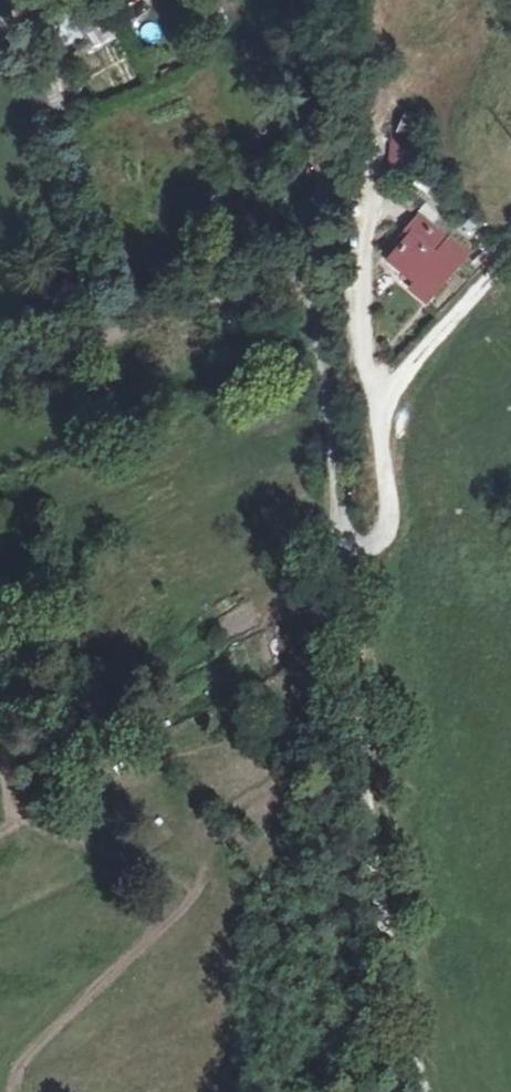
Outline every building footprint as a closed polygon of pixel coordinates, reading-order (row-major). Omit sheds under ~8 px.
[(103,19),(79,32),(90,53),(114,41),(103,19)] [(412,136),(390,135),(389,165),(411,166),(412,136)] [(413,282),(430,297),(467,253),(448,237),(436,251),(412,230),(391,254),(418,277),(413,282)]
